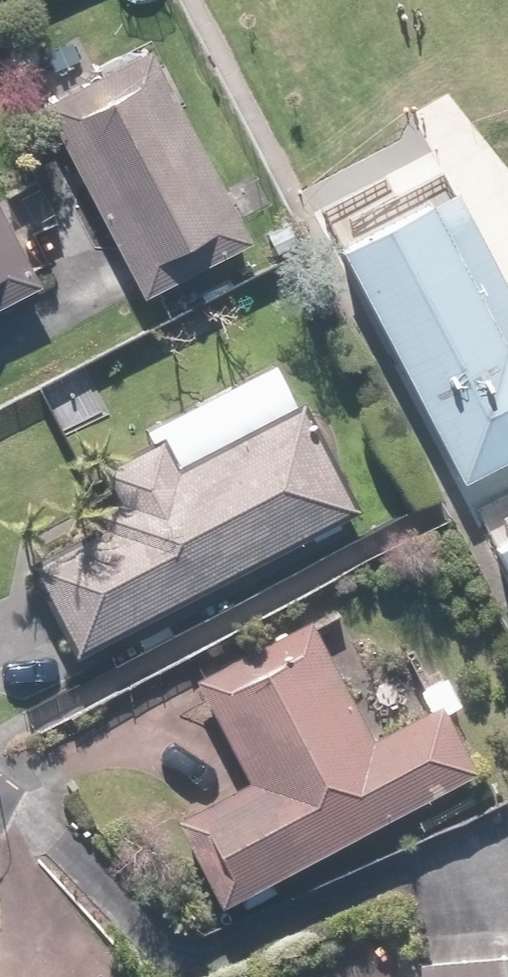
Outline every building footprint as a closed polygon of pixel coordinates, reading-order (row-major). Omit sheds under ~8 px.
[(224,260),(253,244),(148,48),(45,103),(136,273),(210,233),(224,260)] [(0,104),(0,152),(30,137),(12,99),(0,104)] [(43,291),(23,249),(62,230),(36,178),(0,195),(0,312),(43,291)] [(470,488),(507,469),(507,279),(463,191),(347,251),(470,488)] [(101,526),(32,561),(79,655),(359,514),(302,400),(295,404),(274,364),(158,423),(174,455),(88,499),(101,526)] [(507,574),(507,547),(497,553),(507,574)] [(373,738),(314,624),(194,685),(245,785),(173,822),(216,906),(475,773),(440,704),(373,738)] [(338,963),(339,976),(507,976),(507,954),(338,963)]
